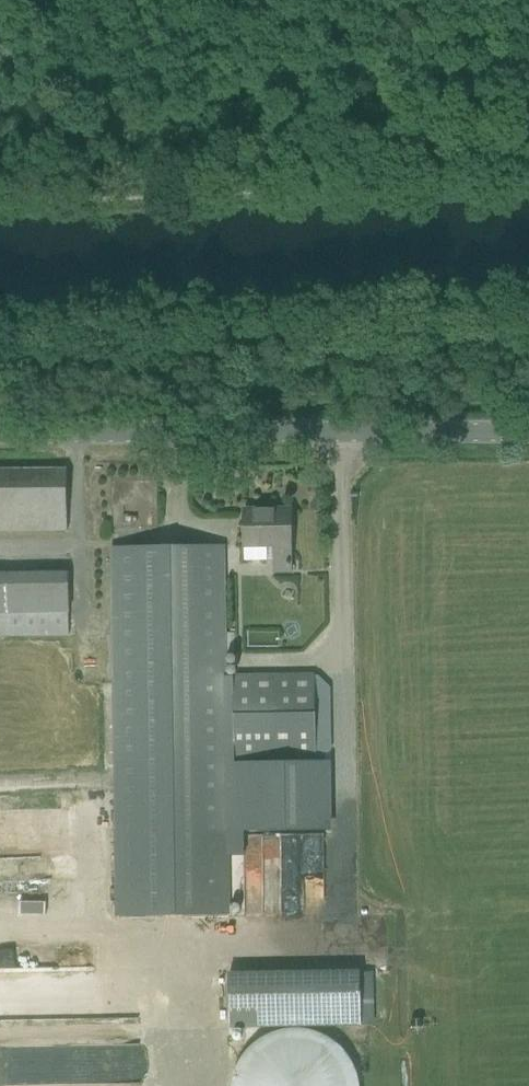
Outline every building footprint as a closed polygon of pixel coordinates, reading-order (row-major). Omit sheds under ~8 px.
[(67,471),(0,471),(0,530),(67,530),(67,471)] [(291,508),(244,509),(245,545),(245,561),(274,561),(274,571),(292,571),(291,508)] [(226,760),(223,546),(112,548),(117,916),(229,915),(227,830),(226,760)] [(0,573),(0,638),(69,637),(68,572),(0,573)] [(233,676),(225,676),(226,760),(227,830),(244,830),(314,829),(313,761),(315,761),(315,757),(314,676),(314,673),(233,675),(233,676)] [(358,1025),(357,972),(313,973),(314,1025),(358,1025)] [(281,1030),(271,1033),(261,1038),(252,1044),(245,1051),(238,1060),(233,1069),(230,1079),(229,1085),(359,1085),(359,1084),(356,1074),(352,1064),(346,1055),(339,1047),(331,1041),(322,1035),(312,1031),(302,1029),(291,1029),(281,1030)] [(124,1048),(122,1074),(175,1078),(176,1051),(124,1048)] [(44,1084),(45,1053),(0,1053),(0,1084),(44,1084)]
